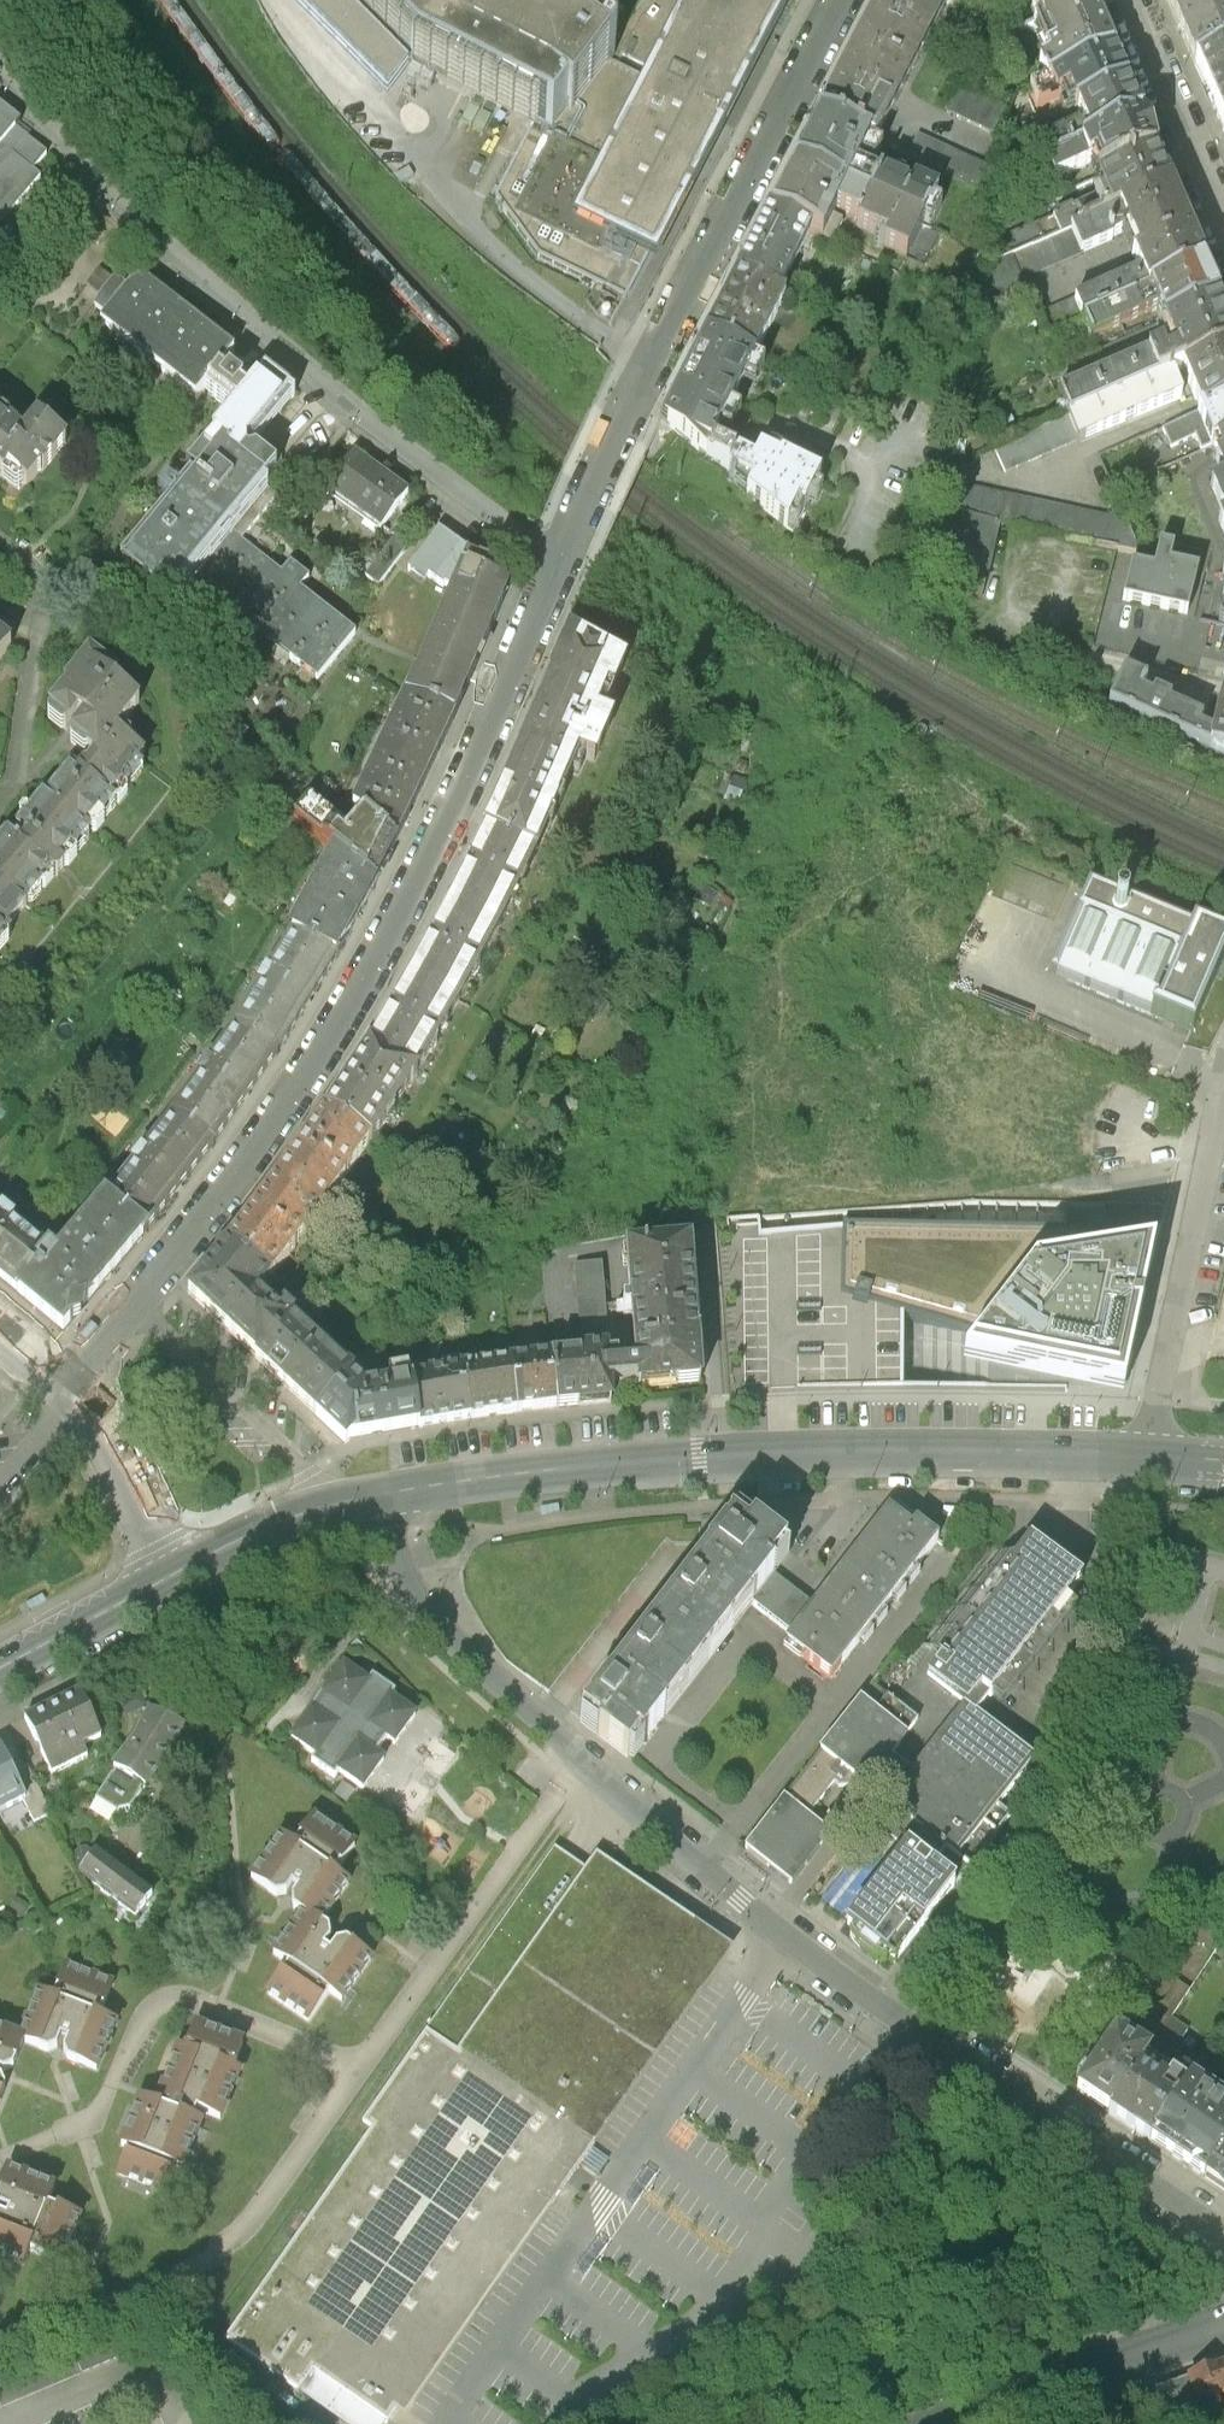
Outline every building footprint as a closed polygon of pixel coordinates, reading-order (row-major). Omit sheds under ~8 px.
[(410,56),(533,122),(553,133),(614,56),(618,36),(591,9),(582,0),(359,0),(410,56)] [(649,258),(574,219),(686,0),(641,0),(618,36),(614,56),(553,133),(533,122),(497,196),(539,258),(626,299),(649,258)] [(574,219),(649,258),(656,261),(789,0),(686,0),(574,219)] [(876,9),(929,35),(947,0),(881,0),(876,9)] [(1041,14),(1042,14),(1076,0),(1035,0),(1041,14)] [(1092,0),(1076,0),(1042,14),(1054,44),(1045,48),(1048,56),(1039,59),(1046,77),(1112,51),(1108,38),(1092,0)] [(1180,25),(1195,62),(1223,50),(1223,0),(1169,0),(1180,25)] [(868,25),(852,56),(905,82),(929,35),(876,9),(868,25)] [(1223,130),(1223,50),(1195,62),(1218,114),(1223,130)] [(1118,64),(1112,51),(1046,77),(1031,83),(1038,101),(1069,88),(1076,105),(1077,104),(1127,84),(1118,64)] [(905,82),(852,56),(834,90),(820,119),(868,141),(873,144),(905,82)] [(1135,105),(1127,84),(1077,104),(1084,120),(1091,138),(1140,117),(1135,105)] [(958,88),(946,111),(991,133),(1003,111),(958,88)] [(0,108),(0,225),(39,178),(31,172),(45,155),(14,129),(19,124),(0,108)] [(1147,134),(1140,117),(1091,138),(1051,155),(1057,171),(1100,154),(1107,170),(1154,151),(1147,134)] [(868,141),(820,119),(795,166),(848,191),(858,171),(854,169),(861,155),(868,141)] [(1051,155),(1091,138),(1084,120),(1031,142),(1039,160),(1051,155)] [(917,136),(906,159),(977,193),(988,170),(917,136)] [(873,144),(868,141),(861,155),(880,164),(886,150),(873,144)] [(1163,173),(1154,151),(1107,170),(1097,174),(1104,190),(1072,204),(1071,202),(1056,207),(1057,209),(1000,233),(1007,250),(1071,224),(1168,184),(1163,173)] [(848,191),(795,166),(771,214),(809,232),(829,242),(840,220),(830,215),(834,208),(838,210),(848,191)] [(858,171),(848,191),(920,226),(936,195),(912,183),(909,190),(880,175),(877,180),(858,171)] [(1128,227),(1133,239),(1183,218),(1175,201),(1168,184),(1071,224),(1082,248),(1113,235),(1114,232),(1128,227)] [(904,257),(920,226),(848,191),(838,210),(857,219),(854,224),(884,239),(881,246),(904,257)] [(809,232),(771,214),(738,278),(776,297),(809,232)] [(1194,245),(1183,218),(1133,239),(1139,254),(1135,256),(1141,270),(1149,289),(1202,266),(1194,245)] [(973,322),(1031,299),(1020,274),(1082,248),(1071,224),(1007,250),(985,259),(973,322)] [(1202,266),(1149,289),(1083,316),(1091,335),(1156,308),(1162,322),(1216,299),(1207,277),(1202,266)] [(1083,316),(1149,289),(1141,270),(1038,312),(1047,331),(1083,316)] [(234,355),(138,276),(127,289),(116,281),(94,307),(105,316),(100,322),(195,401),(206,390),(232,412),(189,465),(188,463),(186,466),(198,476),(123,567),(167,603),(189,577),(263,489),(280,467),(280,461),(271,454),(265,454),(260,460),(250,452),(251,450),(247,447),(289,396),(293,400),(295,398),(265,373),(247,394),(240,389),(243,385),(229,374),(226,378),(220,372),(234,355)] [(738,278),(708,338),(752,361),(783,301),(776,297),(738,278)] [(1162,322),(1175,352),(1165,356),(1162,347),(1059,390),(1068,414),(1169,372),(1182,367),(1223,349),(1223,317),(1216,299),(1162,322)] [(753,362),(752,361),(708,338),(670,412),(674,414),(715,436),(733,399),(753,362)] [(1182,367),(1201,412),(1223,402),(1223,349),(1182,367)] [(1169,372),(1068,414),(993,445),(1003,469),(1179,397),(1169,372)] [(829,405),(816,399),(809,414),(822,420),(829,405)] [(0,402),(0,474),(7,480),(22,462),(48,483),(82,441),(52,416),(38,433),(0,402)] [(1201,412),(1165,427),(1172,445),(1212,428),(1218,444),(1223,441),(1223,402),(1201,412)] [(830,403),(829,405),(822,420),(820,425),(834,431),(843,409),(830,403)] [(715,436),(674,414),(671,421),(667,428),(706,461),(707,459),(729,471),(726,476),(793,532),(821,477),(781,457),(780,459),(760,449),(754,461),(738,453),(735,458),(710,446),(712,442),(715,436)] [(1218,444),(1211,447),(1223,480),(1223,441),(1218,444)] [(407,497),(355,457),(329,491),(381,531),(407,497)] [(1107,518),(941,478),(939,489),(936,503),(949,507),(999,519),(1117,548),(1135,553),(1139,554),(1122,511),(1107,518)] [(1223,517),(1223,480),(1211,486),(1223,517)] [(276,500),(263,489),(189,577),(317,683),(354,636),(299,591),(308,580),(289,565),(280,575),(241,543),(276,500)] [(999,519),(949,507),(934,565),(939,566),(985,578),(999,519)] [(467,552),(441,532),(410,574),(425,585),(429,579),(446,593),(448,587),(455,592),(464,568),(461,568),(467,552)] [(408,548),(395,538),(366,576),(379,586),(408,548)] [(1174,547),(1159,544),(1153,569),(1132,564),(1123,600),(1187,615),(1202,555),(1174,547)] [(934,587),(981,598),(985,578),(939,566),(934,587)] [(512,589),(464,568),(455,592),(410,698),(458,718),(512,589)] [(585,625),(557,691),(609,711),(623,674),(630,678),(640,651),(585,625)] [(12,648),(0,638),(0,662),(12,648)] [(66,686),(48,708),(67,723),(77,710),(84,716),(70,733),(95,754),(114,732),(135,705),(110,685),(117,676),(88,652),(63,683),(66,686)] [(1217,722),(1200,719),(1200,721),(1167,705),(1169,700),(1154,693),(1151,698),(1140,693),(1145,681),(1125,672),(1110,703),(1180,736),(1223,756),(1223,693),(1217,722)] [(625,718),(609,711),(557,691),(531,759),(581,781),(594,750),(608,756),(625,718)] [(410,698),(379,759),(427,783),(442,750),(458,718),(410,698)] [(145,757),(114,732),(95,754),(77,777),(69,771),(45,800),(90,838),(144,772),(138,767),(145,757)] [(413,814),(427,783),(379,759),(355,811),(362,817),(398,847),(413,814)] [(553,846),(581,781),(531,759),(503,823),(553,846)] [(11,937),(6,933),(24,911),(52,876),(56,879),(59,875),(90,838),(45,800),(11,842),(7,838),(0,846),(0,950),(11,937)] [(377,888),(398,847),(362,817),(349,833),(312,802),(296,820),(334,851),(377,888)] [(503,823),(467,895),(515,921),(553,846),(503,823)] [(339,961),(377,888),(334,851),(290,933),(295,936),(339,961)] [(467,895),(427,969),(474,995),(515,921),(467,895)] [(1195,929),(1156,1018),(1192,1034),(1223,960),(1223,941),(1195,929)] [(295,936),(238,1029),(279,1058),(339,961),(295,936)] [(420,1076),(474,995),(427,969),(369,1046),(420,1076)] [(238,1029),(173,1117),(215,1150),(279,1058),(238,1029)] [(369,1046),(325,1114),(373,1147),(420,1076),(369,1046)] [(325,1114),(287,1169),(333,1204),(373,1147),(325,1114)] [(173,1117),(106,1197),(149,1233),(215,1150),(173,1117)] [(273,1282),(333,1204),(287,1169),(228,1246),(273,1282)] [(49,1248),(46,1252),(13,1291),(65,1334),(149,1233),(106,1197),(58,1255),(49,1248)] [(0,1214),(0,1280),(13,1291),(46,1252),(0,1214)] [(1067,1233),(1025,1230),(845,1225),(760,1231),(770,1389),(901,1386),(902,1351),(904,1311),(985,1333),(964,1358),(1102,1387),(1120,1391),(1157,1225),(1068,1223),(1067,1233)] [(625,1248),(635,1363),(638,1385),(637,1391),(702,1386),(698,1335),(691,1243),(625,1248)] [(186,1295),(239,1347),(269,1310),(259,1300),(273,1282),(228,1246),(186,1295)] [(574,1264),(582,1352),(610,1350),(603,1262),(574,1264)] [(277,1317),(269,1310),(239,1347),(316,1420),(356,1378),(286,1311),(277,1317)] [(638,1385),(635,1363),(619,1365),(618,1352),(610,1350),(582,1352),(552,1356),(558,1411),(614,1406),(613,1387),(628,1386),(638,1385)] [(510,1361),(518,1416),(558,1411),(552,1356),(510,1361)] [(463,1368),(471,1422),(518,1416),(510,1361),(463,1368)] [(420,1431),(471,1422),(463,1368),(413,1376),(420,1431)] [(366,1387),(356,1378),(316,1420),(346,1448),(352,1443),(420,1431),(413,1376),(366,1387)] [(885,1517),(868,1539),(914,1575),(941,1540),(917,1522),(911,1529),(889,1512),(885,1517)] [(727,1521),(697,1560),(751,1600),(772,1573),(787,1553),(754,1528),(748,1536),(727,1521)] [(1060,1561),(1031,1538),(939,1655),(946,1660),(931,1679),(969,1708),(977,1714),(989,1700),(992,1696),(1001,1703),(1076,1607),(1067,1600),(1083,1579),(1060,1561)] [(870,1631),(914,1575),(868,1539),(852,1559),(824,1597),(870,1631)] [(686,1576),(661,1610),(714,1649),(751,1600),(697,1560),(686,1576)] [(834,1679),(870,1631),(824,1597),(817,1606),(807,1599),(772,1573),(751,1600),(795,1633),(787,1644),(834,1679)] [(639,1638),(621,1662),(674,1702),(714,1649),(661,1610),(639,1638)] [(335,1767),(339,1762),(368,1781),(389,1751),(376,1743),(385,1730),(397,1738),(420,1703),(391,1684),(394,1679),(375,1666),(371,1671),(345,1653),(323,1685),(319,1692),(314,1699),(292,1732),(316,1748),(313,1753),(335,1767)] [(635,1754),(674,1702),(621,1662),(599,1691),(582,1714),(635,1754)] [(107,1673),(51,1702),(81,1760),(117,1742),(110,1730),(131,1719),(107,1673)] [(969,1708),(926,1764),(915,1756),(905,1748),(922,1727),(875,1691),(798,1790),(758,1840),(807,1879),(847,1828),(822,1809),(848,1775),(855,1780),(859,1775),(864,1778),(875,1787),(897,1759),(907,1767),(918,1775),(901,1796),(913,1805),(897,1826),(919,1843),(862,1918),(910,1955),(971,1876),(949,1859),(962,1843),(986,1861),(1025,1809),(1013,1799),(1041,1763),(977,1714),(969,1708)] [(145,1801),(160,1781),(198,1720),(162,1703),(150,1728),(124,1759),(131,1763),(113,1790),(132,1803),(145,1801)] [(16,1798),(52,1780),(61,1805),(78,1795),(54,1748),(38,1753),(25,1731),(0,1744),(0,1770),(16,1798)] [(0,1770),(0,1805),(16,1798),(0,1770)] [(355,1874),(342,1865),(360,1839),(316,1809),(298,1835),(283,1825),(249,1874),(287,1900),(301,1910),(327,1915),(355,1874)] [(115,1839),(93,1870),(146,1908),(168,1877),(115,1839)] [(570,1841),(440,2026),(594,2134),(709,1970),(735,1935),(707,1916),(610,1848),(601,1862),(570,1841)] [(307,2019),(328,1989),(344,2000),(379,1951),(342,1925),(327,1915),(301,1910),(272,1950),(284,1958),(263,1987),(307,2019)] [(124,2014),(102,2003),(115,1976),(71,1955),(58,1982),(46,1977),(23,2025),(27,2037),(59,2052),(98,2070),(124,2014)] [(1143,2027),(1133,2042),(1147,2051),(1189,1991),(1175,1981),(1160,2003),(1149,2006),(1143,2027)] [(0,2014),(0,2098),(11,2075),(27,2037),(23,2025),(0,2014)] [(153,2094),(152,2096),(140,2091),(109,2169),(122,2174),(171,2193),(205,2107),(223,2114),(251,2042),(184,2015),(153,2094)] [(594,2134),(440,2026),(381,2110),(390,2117),(239,2333),(310,2382),(324,2363),(398,2414),(562,2180),(594,2134)] [(1116,2031),(1076,2091),(1110,2113),(1145,2060),(1149,2053),(1147,2051),(1133,2042),(1116,2031)] [(1186,2087),(1145,2060),(1110,2113),(1151,2140),(1186,2087)] [(1186,2087),(1151,2140),(1205,2174),(1223,2145),(1223,2101),(1191,2079),(1186,2087)] [(1205,2174),(1223,2187),(1223,2145),(1205,2174)] [(49,2194),(53,2182),(4,2164),(0,2175),(0,2251),(23,2260),(28,2247),(63,2260),(83,2207),(49,2194)] [(1187,2378),(1199,2411),(1223,2402),(1223,2366),(1187,2378)]
